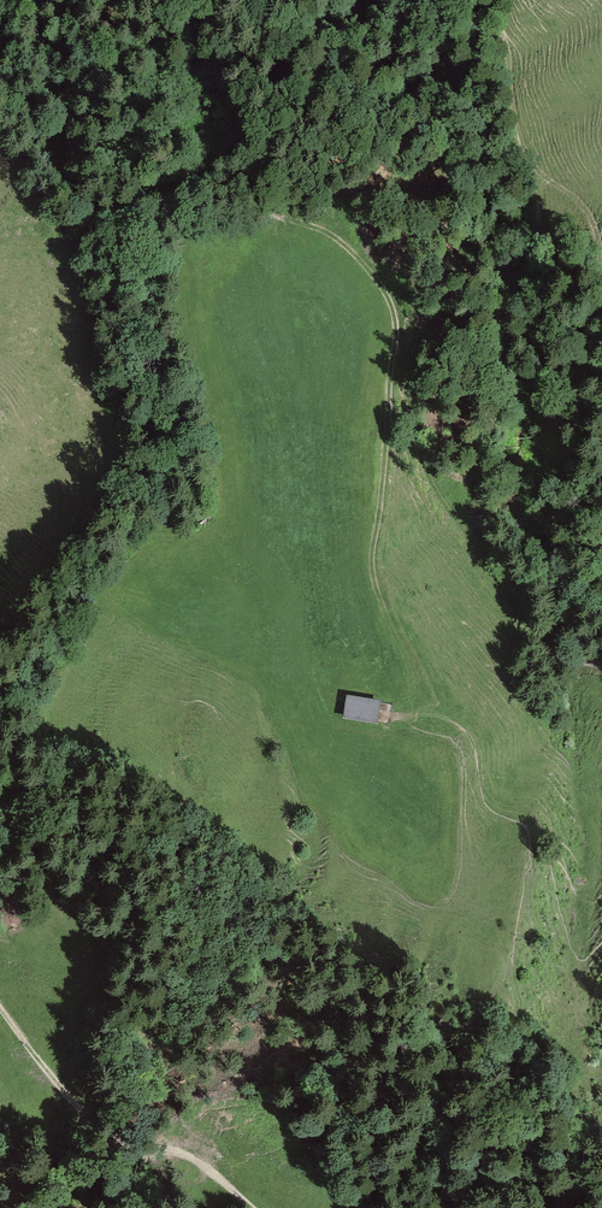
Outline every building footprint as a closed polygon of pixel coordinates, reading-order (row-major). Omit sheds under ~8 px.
[(348,696),(345,715),(377,719),(379,700),(348,696)]
